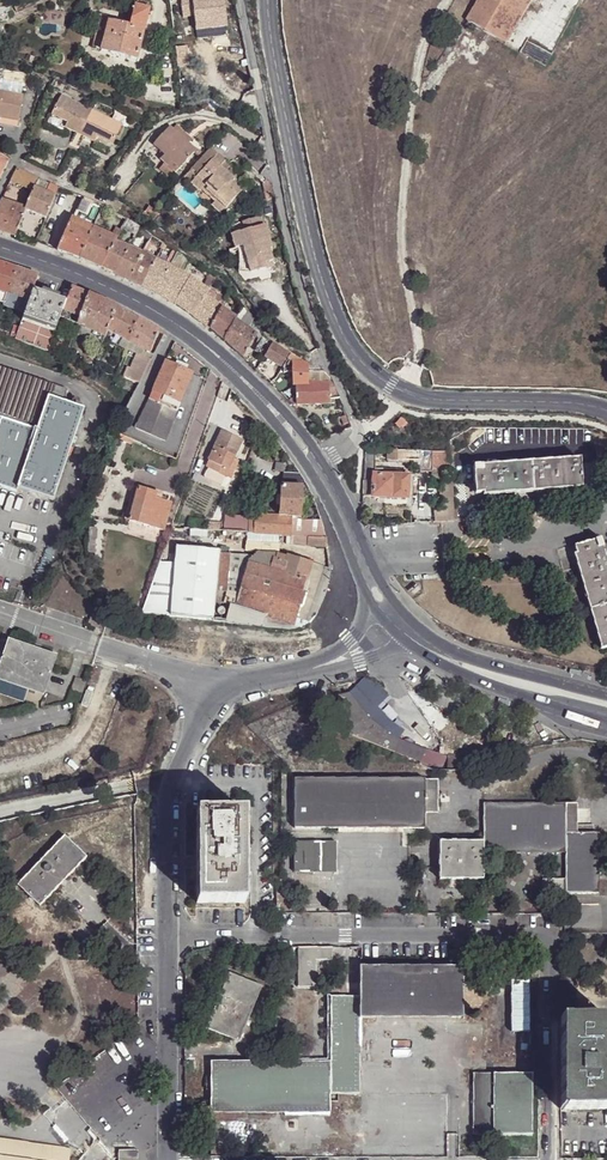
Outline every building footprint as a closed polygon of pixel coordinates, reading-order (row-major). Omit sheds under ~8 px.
[(16,14),(47,0),(20,0),(12,4),(16,14)] [(463,19),(504,44),(530,0),(475,0),(463,19)] [(135,60),(149,10),(134,6),(128,27),(123,25),(124,21),(120,20),(119,24),(108,22),(103,42),(94,40),(92,48),(100,50),(100,52),(135,60)] [(100,15),(94,40),(103,42),(108,22),(109,17),(100,15)] [(19,118),(23,95),(0,91),(0,116),(1,115),(19,118)] [(85,131),(83,136),(94,141),(96,137),(112,144),(121,125),(60,95),(51,115),(67,122),(64,127),(65,127),(75,133),(78,128),(85,131)] [(18,121),(0,118),(0,124),(17,127),(18,121)] [(161,150),(176,163),(194,144),(168,121),(150,140),(161,150)] [(75,133),(83,136),(85,131),(78,128),(75,133)] [(173,167),(176,163),(161,150),(158,153),(173,167)] [(212,197),(220,205),(244,181),(235,173),(232,176),(225,169),(228,166),(213,151),(187,178),(196,186),(198,184),(212,197)] [(4,169),(8,161),(9,159),(7,157),(0,154),(0,167),(4,169)] [(232,176),(235,173),(228,166),(225,169),(232,176)] [(6,188),(29,199),(34,188),(37,179),(19,170),(17,170),(15,171),(6,188)] [(45,192),(49,184),(37,179),(34,188),(45,192)] [(25,211),(45,218),(57,187),(49,184),(45,192),(34,188),(29,199),(25,209),(25,211)] [(102,210),(103,207),(98,204),(85,198),(81,197),(80,200),(102,210)] [(217,208),(220,205),(212,197),(208,200),(217,208)] [(15,236),(25,211),(25,209),(0,200),(0,201),(0,232),(2,232),(15,236)] [(71,218),(93,228),(102,210),(80,200),(71,218)] [(242,245),(248,263),(250,272),(265,267),(264,262),(272,260),(269,248),(271,247),(265,224),(262,225),(259,215),(243,220),(245,229),(231,234),(235,247),(237,247),(242,245)] [(62,253),(79,258),(93,228),(71,218),(70,218),(56,250),(62,253)] [(138,231),(140,227),(127,219),(121,230),(134,238),(135,236),(138,231)] [(79,258),(100,268),(115,242),(117,239),(111,237),(93,228),(79,258)] [(111,237),(117,239),(121,231),(116,228),(111,237)] [(100,268),(115,274),(129,248),(115,242),(100,268)] [(242,265),(248,263),(242,245),(237,247),(242,265)] [(115,274),(128,280),(142,254),(137,251),(129,248),(115,274)] [(128,280),(142,287),(156,260),(145,255),(149,249),(146,248),(145,250),(142,254),(128,280)] [(142,287),(155,292),(169,266),(172,262),(178,251),(174,249),(165,264),(156,260),(142,287)] [(178,251),(172,262),(184,268),(190,259),(178,251)] [(0,263),(0,291),(6,293),(15,268),(0,263)] [(162,297),(175,305),(190,279),(169,266),(155,292),(162,297)] [(36,274),(15,268),(6,293),(27,300),(31,288),(36,274)] [(211,286),(216,276),(209,272),(203,281),(211,286)] [(175,305),(193,317),(205,295),(208,290),(190,279),(175,305)] [(87,294),(70,286),(65,300),(62,308),(79,317),(87,294)] [(31,288),(27,300),(25,309),(19,326),(14,339),(47,351),(59,316),(62,308),(65,300),(31,288)] [(205,295),(220,306),(224,299),(209,288),(208,290),(205,295)] [(27,300),(6,293),(3,302),(25,309),(27,300)] [(115,307),(87,294),(79,317),(76,324),(103,337),(106,330),(115,307)] [(200,321),(210,329),(222,307),(220,306),(205,295),(193,317),(200,321)] [(137,318),(115,307),(106,330),(127,341),(137,318)] [(213,332),(224,341),(236,320),(237,318),(222,307),(210,329),(213,332)] [(236,320),(252,332),(257,327),(243,307),(237,318),(236,320)] [(76,324),(79,317),(62,308),(59,316),(76,324)] [(159,332),(137,318),(127,341),(143,350),(149,353),(159,332)] [(241,357),(243,358),(256,335),(252,332),(236,320),(224,341),(241,357)] [(14,325),(9,337),(14,339),(19,326),(14,325)] [(272,344),(264,335),(255,351),(264,357),(272,344)] [(143,350),(127,341),(125,347),(136,354),(140,356),(143,350)] [(272,344),(264,357),(280,366),(288,354),(272,344)] [(149,353),(143,350),(140,356),(149,360),(152,354),(149,353)] [(140,356),(136,354),(130,368),(126,367),(122,377),(137,384),(149,360),(140,356)] [(164,361),(185,369),(187,365),(176,361),(176,359),(167,355),(164,361)] [(308,384),(307,364),(304,364),(290,355),(283,366),(284,371),(293,370),(294,384),(296,384),(308,384)] [(264,357),(263,359),(279,369),(280,366),(264,357)] [(152,390),(179,402),(192,372),(185,369),(164,361),(152,390)] [(334,398),(339,398),(331,380),(329,377),(322,372),(307,364),(308,384),(296,384),(296,388),(297,403),(297,405),(295,407),(297,409),(300,406),(300,405),(334,402),(334,398)] [(10,499),(12,495),(46,509),(82,419),(62,411),(66,398),(0,373),(0,495),(10,499)] [(164,441),(179,402),(152,390),(135,428),(164,441)] [(401,419),(394,426),(399,430),(401,429),(403,431),(408,426),(401,419)] [(222,429),(205,464),(218,470),(221,465),(227,468),(229,465),(233,457),(242,439),(222,429)] [(132,444),(134,440),(120,434),(118,439),(132,444)] [(395,449),(385,449),(386,460),(387,461),(396,460),(395,449)] [(406,461),(406,449),(395,449),(396,460),(406,461)] [(406,461),(418,460),(419,449),(406,449),(406,461)] [(446,468),(446,449),(430,449),(419,449),(418,460),(418,471),(430,471),(430,468),(446,468)] [(473,467),(475,495),(581,488),(579,461),(578,461),(578,465),(483,471),(482,467),(473,467)] [(374,463),(363,463),(363,481),(372,481),(373,476),(393,476),(394,470),(374,469),(374,463)] [(218,470),(224,474),(227,468),(221,465),(218,470)] [(372,481),(372,498),(406,499),(407,477),(393,476),(373,476),(372,481)] [(363,481),(362,497),(372,498),(372,481),(363,481)] [(279,485),(278,515),(294,516),(300,516),(301,502),(301,496),(301,487),(279,485)] [(138,487),(132,486),(123,518),(128,519),(138,487)] [(453,514),(452,486),(445,486),(445,514),(453,514)] [(128,519),(162,530),(172,496),(168,494),(165,502),(153,498),(155,492),(138,487),(128,519)] [(254,514),(253,533),(262,533),(292,535),(293,519),(294,516),(278,515),(254,514)] [(219,530),(246,532),(248,532),(248,526),(219,524),(219,530)] [(309,536),(326,537),(323,526),(309,526),(309,536)] [(86,551),(93,552),(95,528),(88,528),(86,551)] [(219,530),(218,547),(245,548),(246,532),(219,530)] [(308,544),(309,536),(292,535),(262,533),(261,541),(308,544)] [(328,545),(326,537),(309,536),(308,544),(328,545)] [(573,547),(602,649),(606,648),(606,579),(598,549),(602,549),(599,539),(573,547)] [(216,570),(214,590),(226,592),(226,581),(229,552),(229,550),(217,550),(216,570)] [(254,556),(229,552),(226,581),(241,585),(247,563),(254,556)] [(257,553),(254,556),(247,563),(269,568),(271,558),(285,562),(286,557),(278,554),(257,553)] [(247,563),(241,585),(240,588),(298,606),(299,606),(306,580),(312,562),(287,554),(286,557),(285,562),(271,558),(269,568),(247,563)] [(328,588),(329,568),(312,562),(306,580),(299,606),(298,606),(292,627),(297,627),(304,625),(310,621),(322,604),(328,588)] [(198,598),(213,600),(214,594),(214,590),(216,570),(203,569),(198,598)] [(226,592),(225,595),(222,603),(228,604),(223,621),(261,625),(262,619),(263,615),(235,606),(240,588),(241,585),(226,581),(226,592)] [(235,606),(263,615),(262,619),(292,627),(298,606),(240,588),(235,606)] [(130,595),(129,603),(141,606),(144,598),(130,595)] [(149,597),(144,596),(144,598),(141,606),(147,606),(149,597)] [(87,629),(90,621),(81,618),(79,625),(87,629)] [(43,665),(0,647),(0,695),(27,706),(43,665)] [(337,694),(343,732),(394,750),(399,739),(381,730),(370,721),(362,711),(347,692),(337,694)] [(399,739),(394,750),(418,759),(422,748),(399,739)] [(436,752),(422,748),(418,759),(438,766),(442,753),(436,752)] [(292,829),(424,830),(424,814),(424,801),(424,781),(292,780),(292,829)] [(436,781),(424,781),(424,801),(437,800),(436,781)] [(437,800),(424,801),(424,814),(436,814),(437,800)] [(482,805),(482,843),(482,852),(565,853),(564,866),(575,867),(575,894),(598,895),(599,834),(594,834),(577,834),(577,825),(577,804),(482,805)] [(194,813),(195,903),(244,903),(244,812),(194,813)] [(594,825),(577,825),(577,834),(594,834),(594,825)] [(77,852),(79,850),(64,835),(18,884),(40,908),(60,886),(58,883),(63,877),(67,880),(87,858),(82,853),(81,855),(77,852)] [(482,852),(482,843),(438,843),(438,880),(482,880),(482,852)] [(331,844),(292,844),(292,871),(331,871),(331,844)] [(575,867),(564,866),(564,881),(541,881),(541,898),(564,898),(564,894),(575,894),(575,867)] [(58,883),(60,886),(67,880),(63,877),(58,883)] [(333,947),(300,948),(300,987),(317,988),(317,960),(333,961),(333,947)] [(360,997),(359,1017),(462,1018),(464,973),(462,971),(462,967),(360,966),(360,997)] [(205,1033),(240,1044),(258,987),(223,976),(205,1033)] [(359,1093),(359,1017),(360,997),(330,996),(329,1061),(330,1093),(359,1093)] [(559,1109),(606,1109),(606,1075),(606,1016),(558,1017),(559,1109)] [(330,1113),(330,1093),(329,1061),(210,1060),(210,1112),(330,1113)] [(531,1073),(471,1073),(471,1133),(531,1133),(531,1073)] [(0,1139),(0,1159),(69,1159),(71,1150),(0,1139)]
